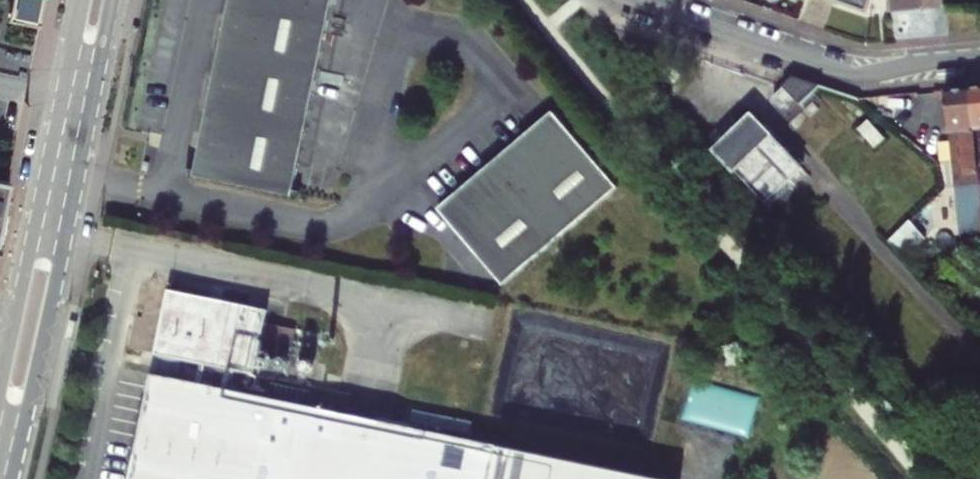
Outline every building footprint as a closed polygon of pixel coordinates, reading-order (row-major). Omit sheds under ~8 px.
[(41,28),(46,0),(12,0),(7,21),(41,28)] [(283,188),(195,168),(234,0),(223,0),(184,171),(282,193),(283,188)] [(195,168),(283,188),(314,51),(326,0),(234,0),(195,168)] [(865,11),(869,0),(832,0),(865,11)] [(892,10),(924,7),(923,0),(891,0),(892,10)] [(782,86),(801,105),(821,85),(792,75),(782,86)] [(969,88),(977,164),(979,164),(979,87),(969,88)] [(964,184),(979,183),(977,164),(969,88),(860,98),(909,137),(949,131),(955,178),(963,177),(964,184)] [(544,115),(427,209),(490,287),(607,192),(544,115)] [(717,149),(766,202),(803,169),(754,115),(717,149)] [(9,180),(0,178),(0,223),(9,180)] [(930,283),(942,273),(910,239),(901,230),(890,241),(930,283)] [(230,365),(254,370),(268,307),(169,286),(156,350),(204,360),(230,365)] [(236,380),(227,378),(230,365),(204,360),(202,367),(210,369),(207,381),(235,386),(236,380)] [(153,369),(130,478),(670,478),(153,369)]
